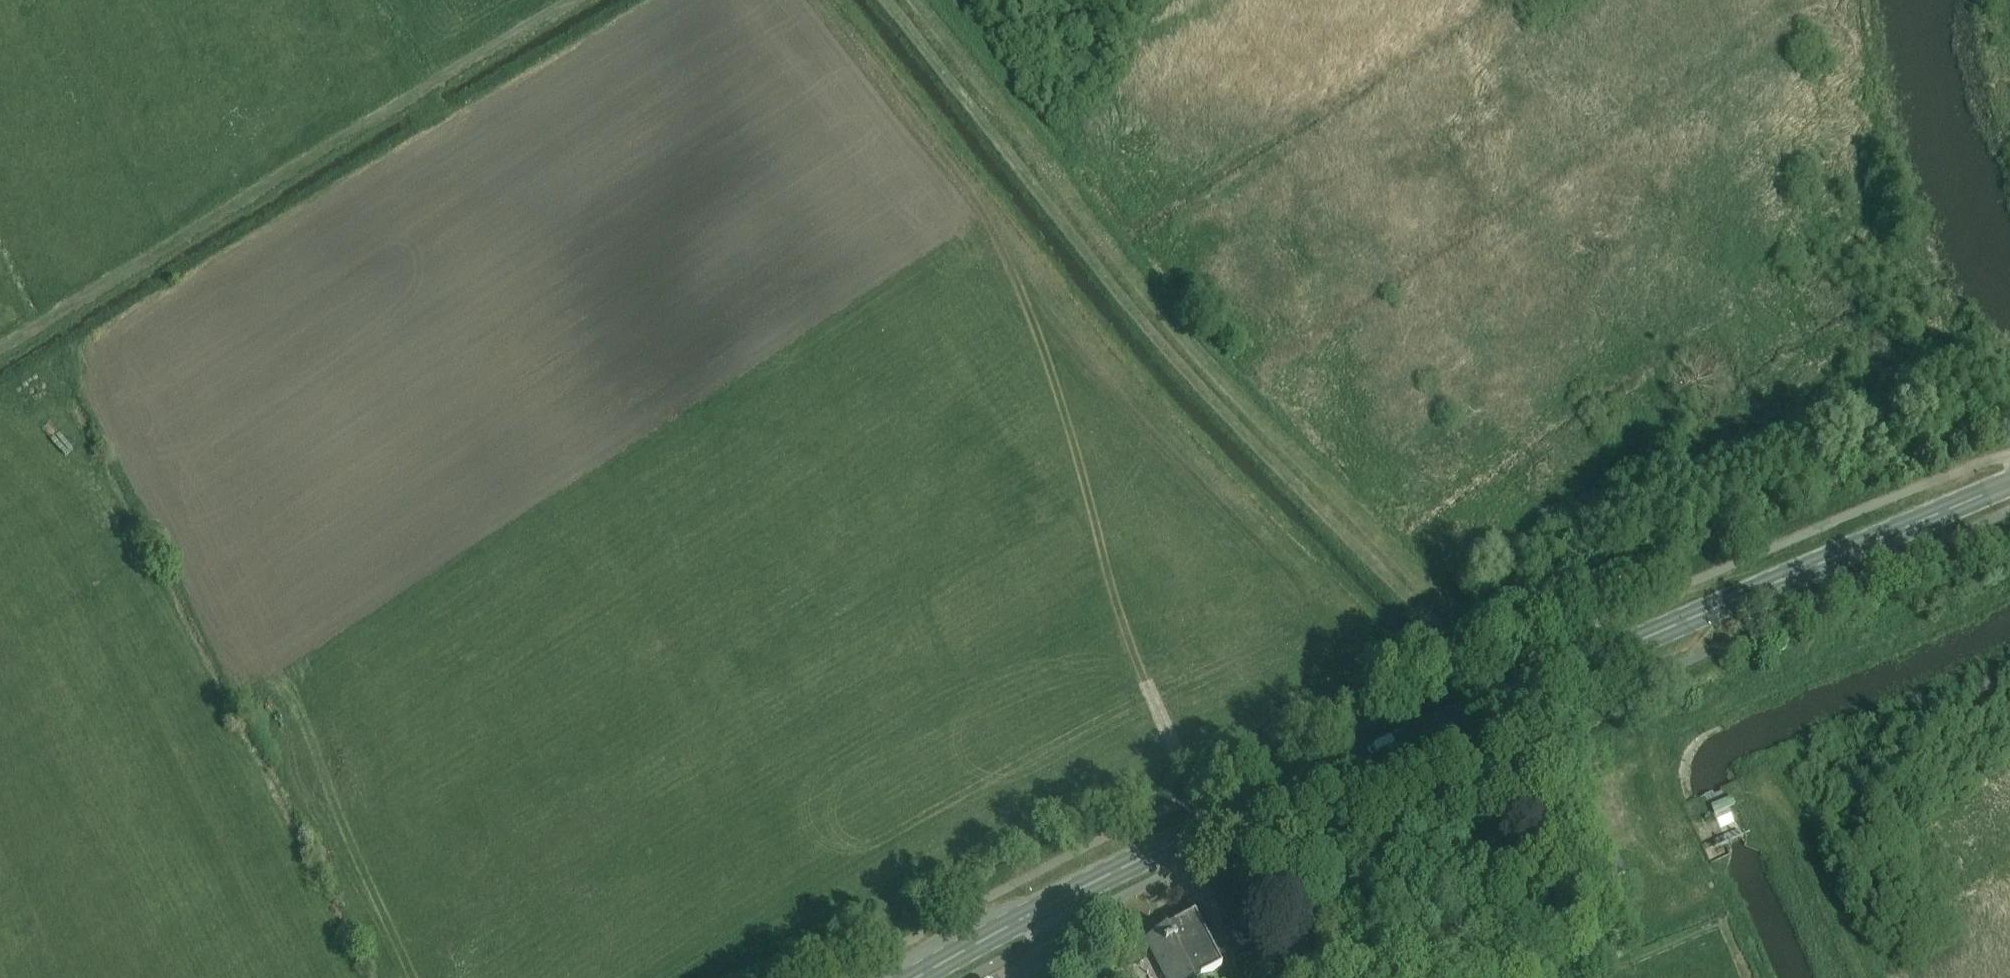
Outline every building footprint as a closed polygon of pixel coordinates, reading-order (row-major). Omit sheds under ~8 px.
[(1732,797),(1711,806),(1714,815),(1735,805),(1732,797)] [(1624,869),(1620,857),(1610,861),(1615,873),(1624,869)] [(1143,940),(1163,977),(1198,977),(1219,967),(1192,915),(1143,940)]
